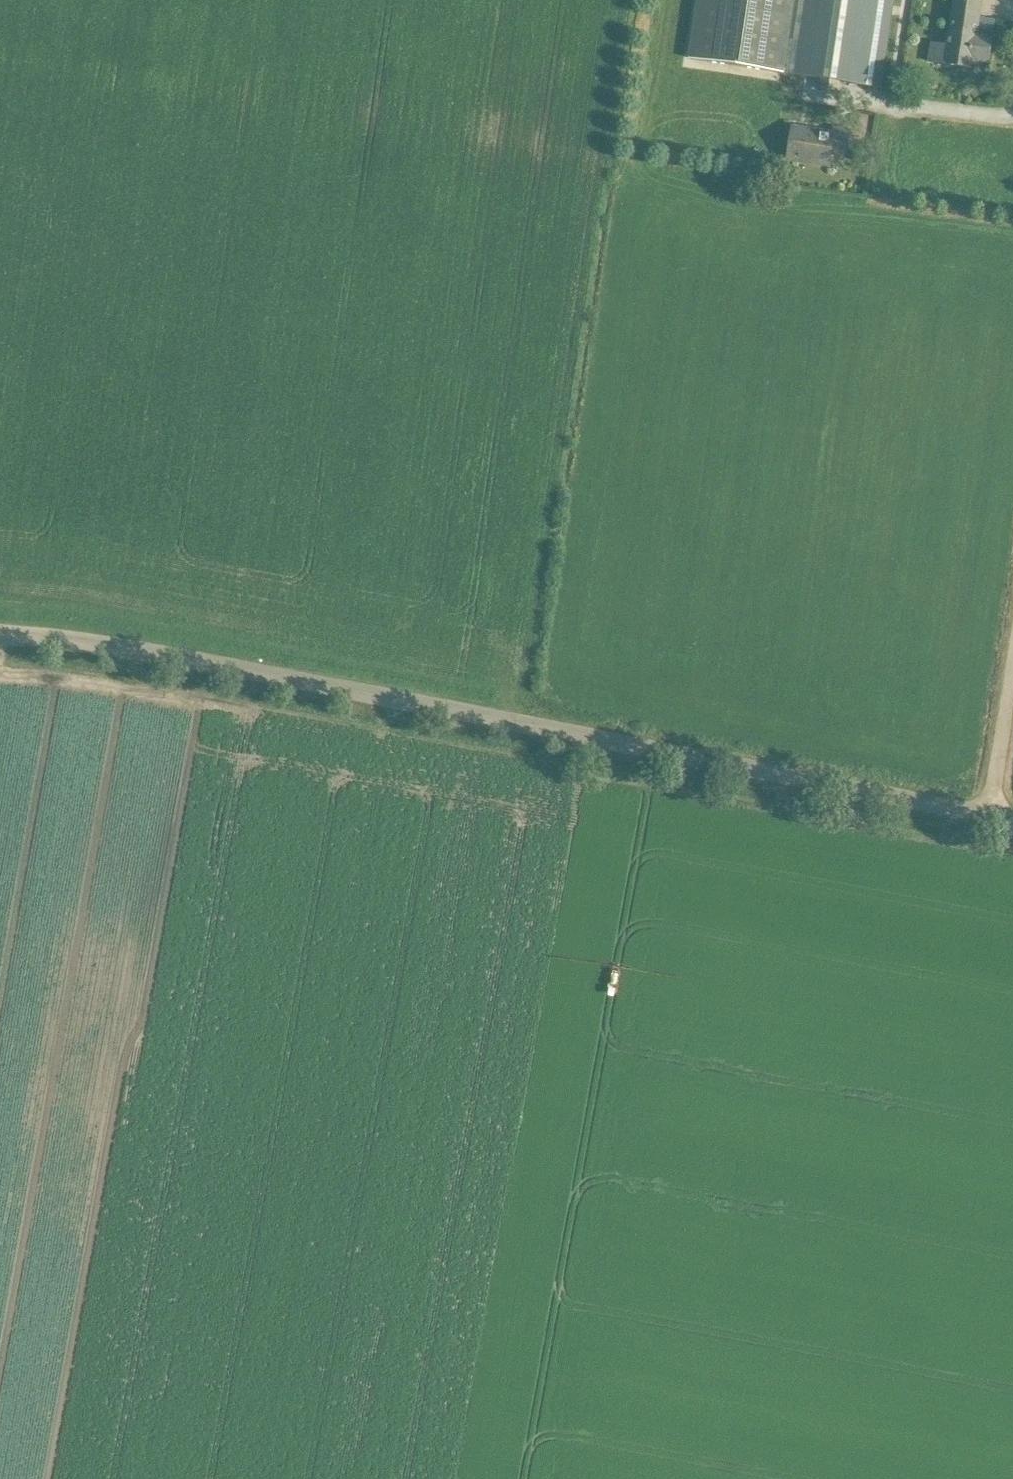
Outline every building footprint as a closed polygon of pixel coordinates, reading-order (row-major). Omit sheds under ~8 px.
[(693,59),(780,73),(880,88),(883,68),(893,0),(701,0),(693,59)] [(961,66),(962,58),(988,62),(992,38),(976,36),(981,4),(982,0),(955,0),(949,43),(932,40),(929,61),(961,66)] [(793,129),(788,160),(804,163),(805,159),(830,163),(832,150),(846,152),(850,130),(836,128),(835,136),(793,129)]
